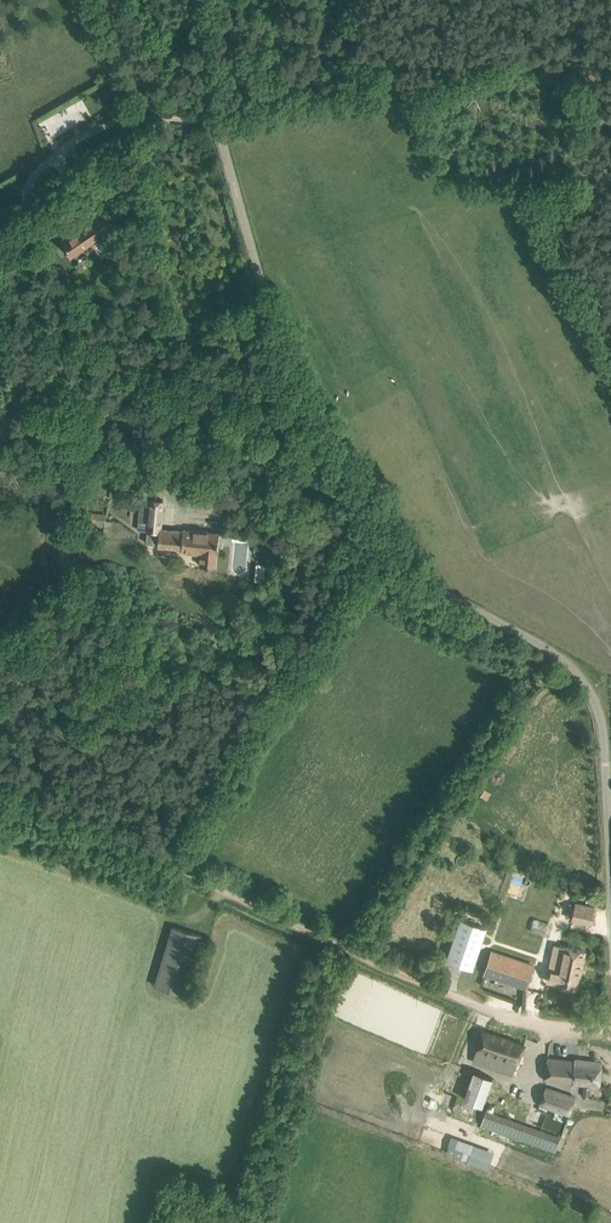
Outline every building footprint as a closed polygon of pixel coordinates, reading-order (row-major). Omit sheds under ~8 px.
[(91,196),(95,202),(103,196),(99,190),(91,196)] [(13,209),(0,215),(0,216),(3,223),(16,217),(13,209)] [(76,233),(61,243),(70,256),(85,246),(107,231),(105,228),(101,221),(98,218),(89,224),(87,221),(83,223),(85,227),(76,233)] [(158,547),(182,549),(182,550),(202,552),(200,565),(216,566),(217,558),(218,546),(222,547),(223,541),(219,541),(219,533),(184,530),(161,528),(163,501),(140,499),(137,530),(147,531),(146,543),(158,544),(158,547)] [(90,525),(105,527),(107,513),(92,512),(90,525)] [(572,919),(591,924),(595,907),(576,903),(572,919)] [(530,929),(550,937),(554,925),(535,917),(530,929)] [(448,960),(472,968),(485,927),(461,919),(448,960)] [(155,985),(184,994),(202,935),(173,926),(155,985)] [(557,983),(557,984),(577,988),(585,951),(565,946),(559,971),(549,969),(547,981),(557,983)] [(532,967),(520,962),(492,953),(485,972),(526,986),(532,967)] [(473,1061),(512,1075),(523,1044),(484,1030),(473,1061)] [(545,1078),(599,1086),(602,1063),(576,1059),(575,1061),(547,1057),(545,1078)] [(463,1098),(483,1105),(493,1077),(473,1070),(463,1098)] [(540,1103),(569,1114),(575,1097),(546,1086),(540,1103)] [(486,1111),(481,1125),(555,1151),(560,1138),(486,1111)] [(549,1173),(556,1175),(559,1164),(552,1162),(549,1173)]
